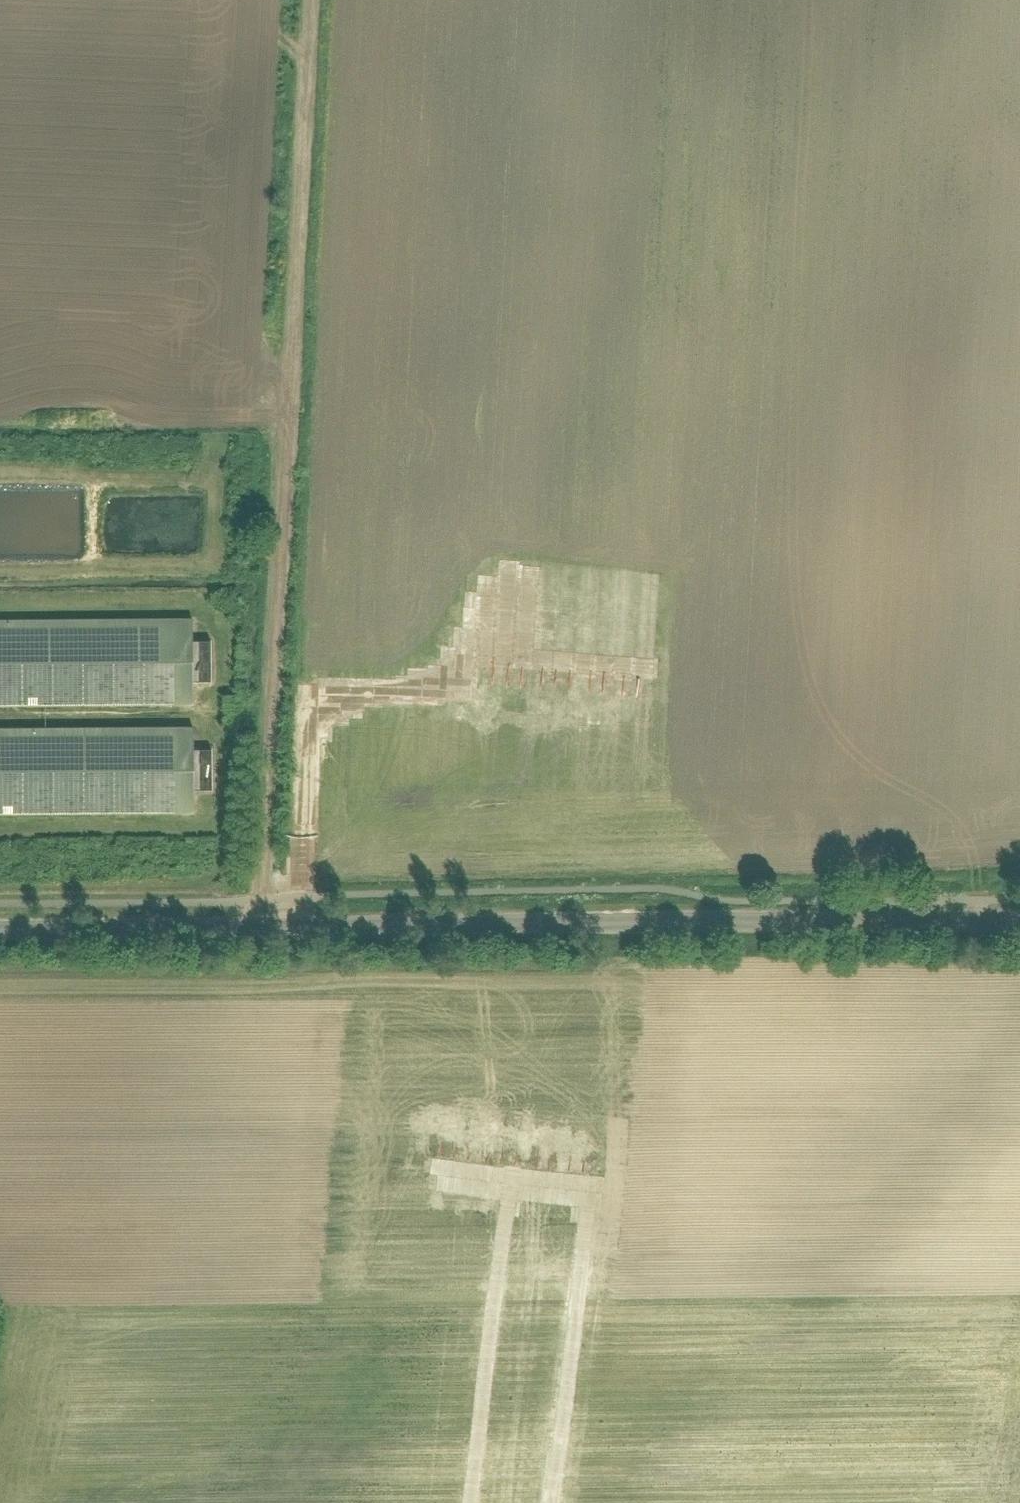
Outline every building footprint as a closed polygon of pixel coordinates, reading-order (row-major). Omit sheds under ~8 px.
[(38,641),(38,619),(0,619),(0,641),(38,641)] [(123,704),(205,703),(204,619),(97,621),(97,634),(110,634),(110,643),(110,661),(133,661),(133,687),(123,688),(123,704)] [(206,811),(205,725),(52,728),(52,752),(66,751),(67,770),(94,770),(95,813),(206,811)]
